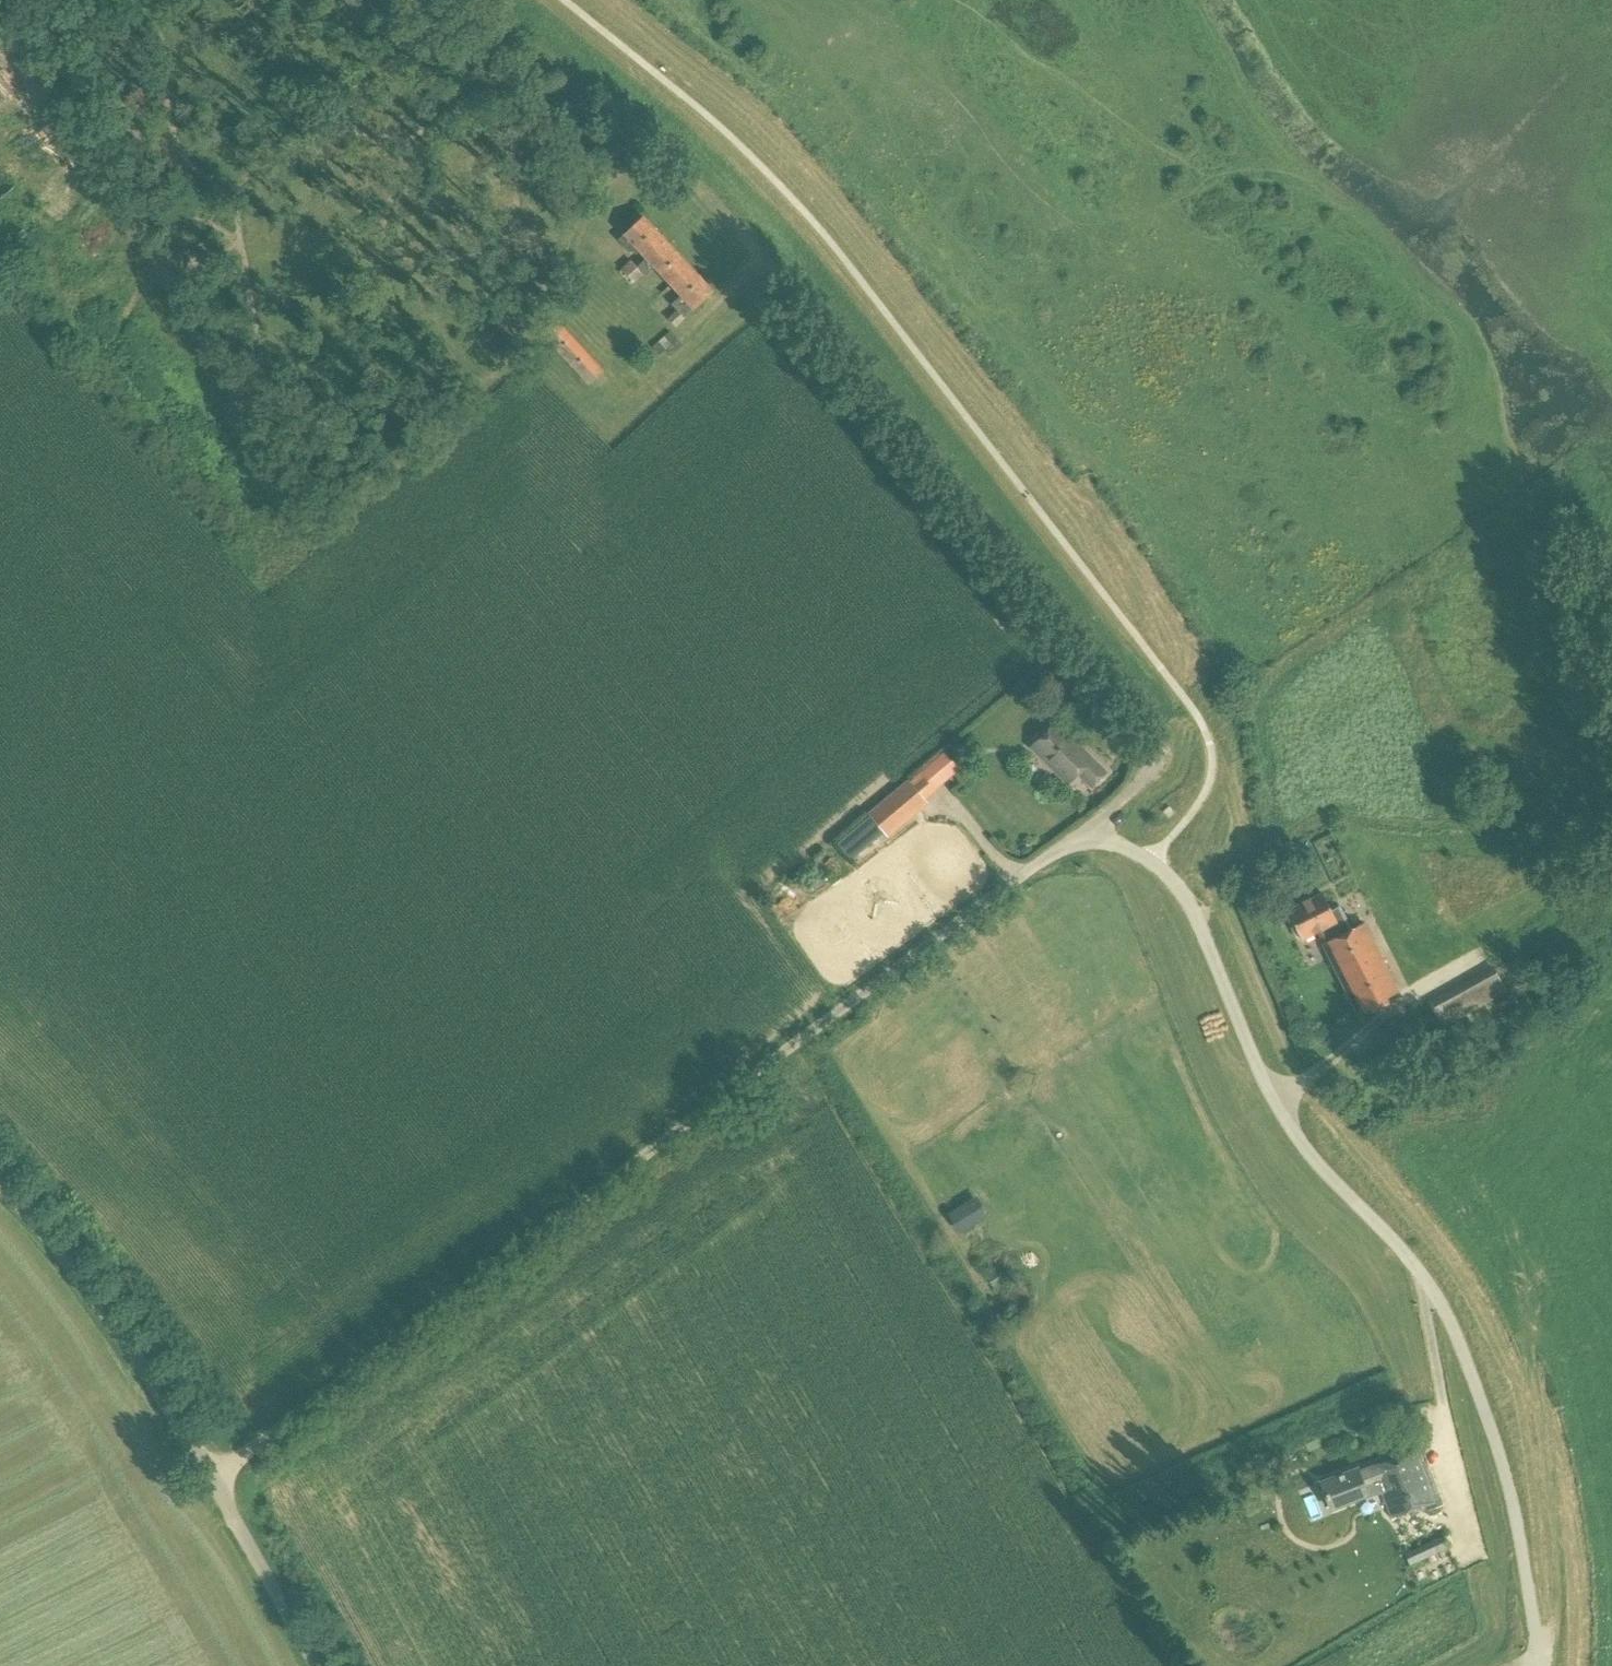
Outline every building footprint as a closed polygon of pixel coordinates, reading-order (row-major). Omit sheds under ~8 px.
[(641,250),(647,257),(664,241),(642,217),(625,233),(618,241),(630,253),(633,251),(636,254),(641,250)] [(647,257),(670,282),(687,266),(664,241),(647,257)] [(621,268),(628,275),(636,268),(629,261),(621,268)] [(687,266),(670,282),(682,295),(672,304),(677,310),(683,316),(684,317),(693,306),(710,291),(687,266)] [(636,268),(628,275),(635,283),(644,276),(636,268)] [(683,316),(677,310),(668,318),(674,325),(683,316)] [(556,319),(541,333),(556,351),(572,336),(556,319)] [(655,346),(660,351),(666,346),(672,352),(680,345),(669,333),(655,346)] [(572,368),(588,354),(572,336),(556,351),(572,368)] [(603,371),(588,354),(572,368),(588,385),(603,371)] [(1031,746),(1068,782),(1078,772),(1091,785),(1105,772),(1055,722),(1031,746)] [(1112,741),(1126,752),(1134,742),(1120,731),(1112,741)] [(918,773),(929,786),(956,763),(945,751),(918,773)] [(870,815),(887,835),(927,801),(910,781),(870,815)] [(1343,937),(1337,924),(1340,922),(1327,897),(1292,915),(1305,940),(1325,930),(1331,943),(1343,937)] [(1328,944),(1360,1012),(1377,1003),(1380,1009),(1393,1002),(1390,996),(1400,991),(1367,926),(1343,937),(1331,943),(1328,944)] [(1433,981),(1439,993),(1461,981),(1455,969),(1433,981)] [(1437,1006),(1447,1025),(1509,991),(1499,972),(1437,1006)] [(999,1268),(987,1275),(994,1287),(1006,1280),(999,1268)] [(1319,1484),(1329,1509),(1364,1495),(1362,1488),(1376,1482),(1391,1518),(1434,1501),(1413,1449),(1369,1467),(1370,1468),(1356,1473),(1354,1470),(1319,1484)] [(1407,1553),(1411,1562),(1450,1544),(1446,1535),(1407,1553)]
